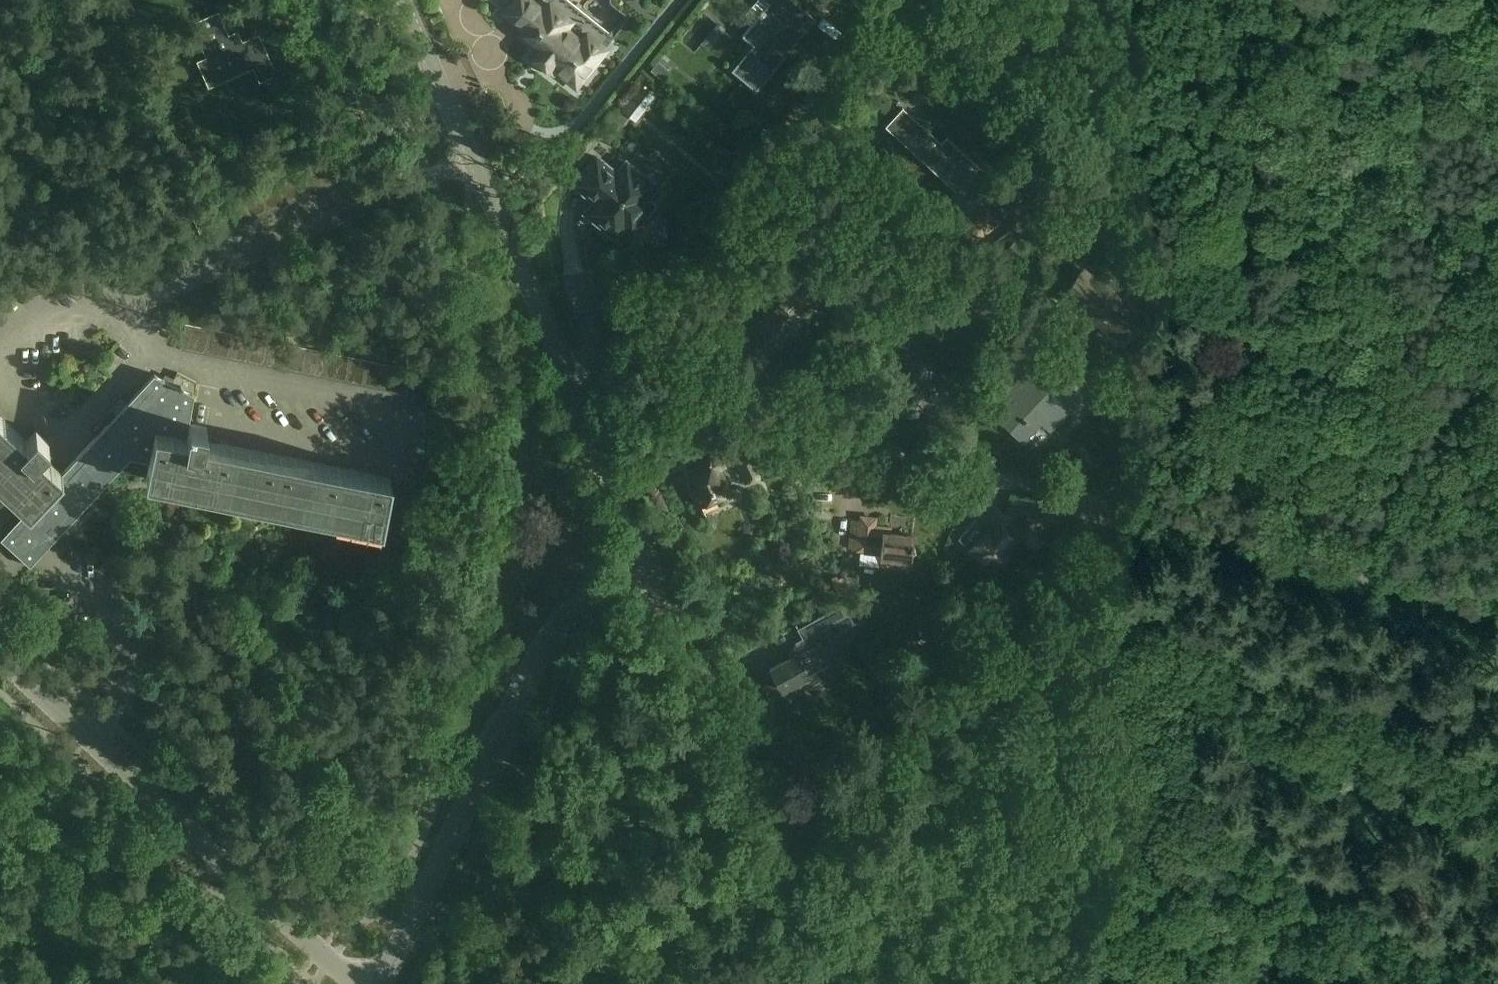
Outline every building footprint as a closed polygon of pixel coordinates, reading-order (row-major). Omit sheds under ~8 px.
[(527,0),(510,0),(500,13),(524,33),(522,34),(539,48),(531,59),(552,75),(554,72),(574,87),(613,38),(565,0),(549,0),(540,10),(527,0)] [(795,0),(767,0),(770,2),(744,35),(754,44),(733,70),(758,90),(817,17),(795,0)] [(231,38),(218,10),(191,22),(206,56),(197,60),(208,87),(253,67),(259,81),(277,74),(259,32),(242,40),(231,38)] [(641,84),(621,109),(636,120),(655,95),(641,84)] [(964,166),(972,158),(949,137),(943,143),(903,106),(886,125),(958,191),(952,197),(968,211),(991,186),(977,173),(974,175),(964,166)] [(615,236),(625,225),(632,231),(654,204),(647,198),(657,186),(627,162),(617,173),(596,156),(574,182),(595,200),(590,205),(598,212),(593,218),(615,236)] [(325,186),(336,181),(326,158),(315,163),(325,186)] [(325,186),(315,163),(304,168),(314,191),(325,186)] [(303,196),(314,191),(304,168),(293,173),(303,196)] [(303,196),(293,173),(282,178),(292,201),(303,196)] [(281,206),(292,201),(282,178),(270,183),(281,206)] [(270,211),(281,206),(270,183),(259,188),(270,211)] [(259,216),(270,211),(259,188),(248,193),(259,216)] [(1027,272),(1040,257),(1018,239),(1006,254),(1027,272)] [(1119,340),(1139,316),(1141,314),(1128,303),(1126,305),(1085,271),(1065,296),(1119,340)] [(768,306),(746,331),(772,354),(794,329),(785,321),(791,314),(780,304),(774,311),(768,306)] [(891,341),(908,346),(914,322),(897,317),(891,341)] [(181,349),(193,351),(199,325),(186,323),(181,349)] [(210,328),(199,325),(193,351),(205,354),(210,328)] [(222,330),(210,328),(205,354),(217,356),(222,330)] [(234,332),(222,330),(217,356),(229,358),(234,332)] [(229,358),(241,361),(246,335),(234,332),(229,358)] [(258,337),(246,335),(241,361),(252,363),(258,337)] [(252,363),(264,365),(269,340),(258,337),(252,363)] [(281,342),(269,340),(264,365),(276,368),(281,342)] [(276,368),(288,370),(293,344),(281,342),(276,368)] [(305,347),(293,344),(288,370),(300,372),(305,347)] [(300,372),(311,375),(317,349),(305,347),(300,372)] [(328,351),(317,349),(311,375),(323,377),(328,351)] [(323,377),(335,379),(340,354),(328,351),(323,377)] [(352,356),(340,354),(335,379),(347,382),(352,356)] [(347,382),(359,384),(364,358),(352,356),(347,382)] [(901,375),(892,407),(918,415),(927,384),(931,385),(936,365),(908,357),(903,376),(901,375)] [(376,361),(364,358),(359,384),(370,387),(376,361)] [(370,387),(382,389),(387,363),(376,361),(370,387)] [(399,365),(387,363),(382,389),(394,391),(399,365)] [(411,368),(399,365),(394,391),(406,394),(411,368)] [(1000,418),(1024,441),(1043,421),(1051,430),(1082,397),(1049,366),(1039,378),(1028,367),(1000,396),(1011,406),(1000,418)] [(0,414),(0,481),(29,508),(1,538),(30,565),(130,457),(150,461),(146,478),(380,523),(390,475),(204,439),(207,425),(189,421),(196,381),(178,372),(172,382),(154,373),(63,472),(40,451),(49,440),(36,428),(27,438),(0,414)] [(734,459),(745,482),(763,473),(753,450),(734,459)] [(693,489),(701,505),(718,497),(721,502),(733,496),(720,468),(724,466),(719,453),(690,467),(699,486),(693,489)] [(1010,545),(1017,538),(999,522),(1005,515),(991,503),(976,520),(985,529),(969,548),(993,569),(1013,547),(1010,545)] [(879,555),(911,559),(914,535),(891,533),(891,527),(881,526),(881,527),(874,526),(874,518),(861,517),(861,519),(852,518),(849,547),(858,548),(880,551),(879,555)] [(857,622),(847,602),(830,610),(840,630),(857,622)] [(921,622),(933,634),(943,623),(931,611),(921,622)] [(809,647),(769,669),(781,689),(792,684),(797,693),(826,677),(828,681),(848,670),(825,628),(816,633),(815,631),(804,637),(809,647)] [(535,822),(551,818),(548,805),(532,809),(535,822)]
